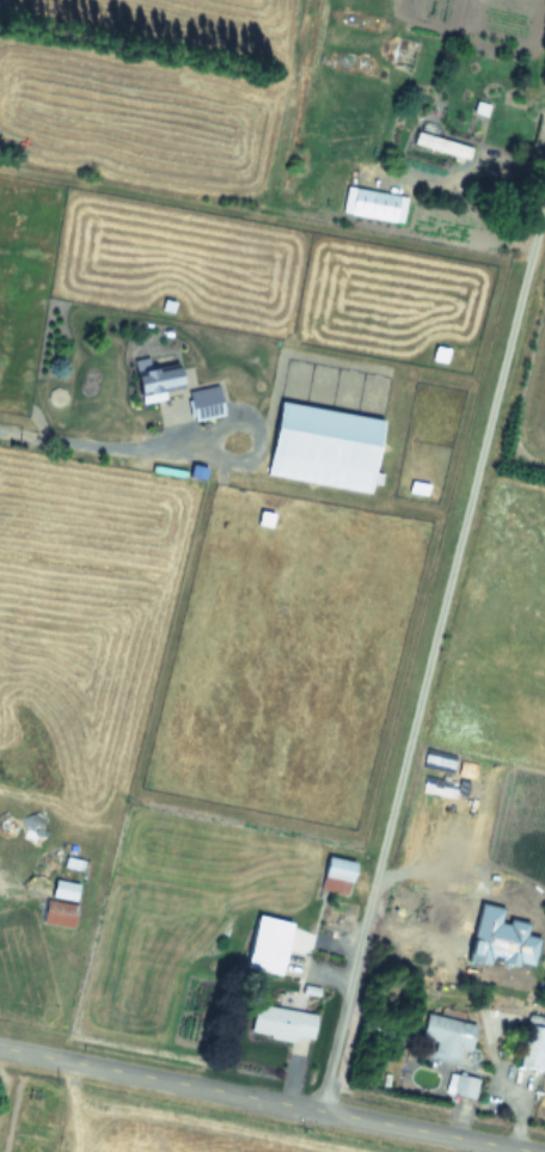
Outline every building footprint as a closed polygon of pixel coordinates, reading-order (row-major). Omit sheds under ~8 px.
[(472,146),(416,133),(413,146),(469,159),(472,146)] [(407,196),(346,187),(342,213),(403,222),(407,196)] [(371,491),(382,418),(279,403),(268,476),(371,491)] [(96,848),(69,841),(62,869),(89,876),(96,848)] [(355,860),(326,855),(320,888),(349,893),(355,860)] [(73,927),(78,902),(46,897),(42,921),(73,927)] [(256,912),(244,966),(280,974),(291,920),(256,912)] [(316,1013),(254,1004),(250,1034),(294,1041),(295,1037),(312,1039),(316,1013)] [(421,1039),(435,1041),(433,1056),(467,1062),(474,1023),(426,1014),(421,1039)] [(519,1066),(541,1070),(544,1057),(544,1020),(528,1016),(519,1066)] [(474,1099),(478,1078),(456,1073),(452,1094),(474,1099)]
